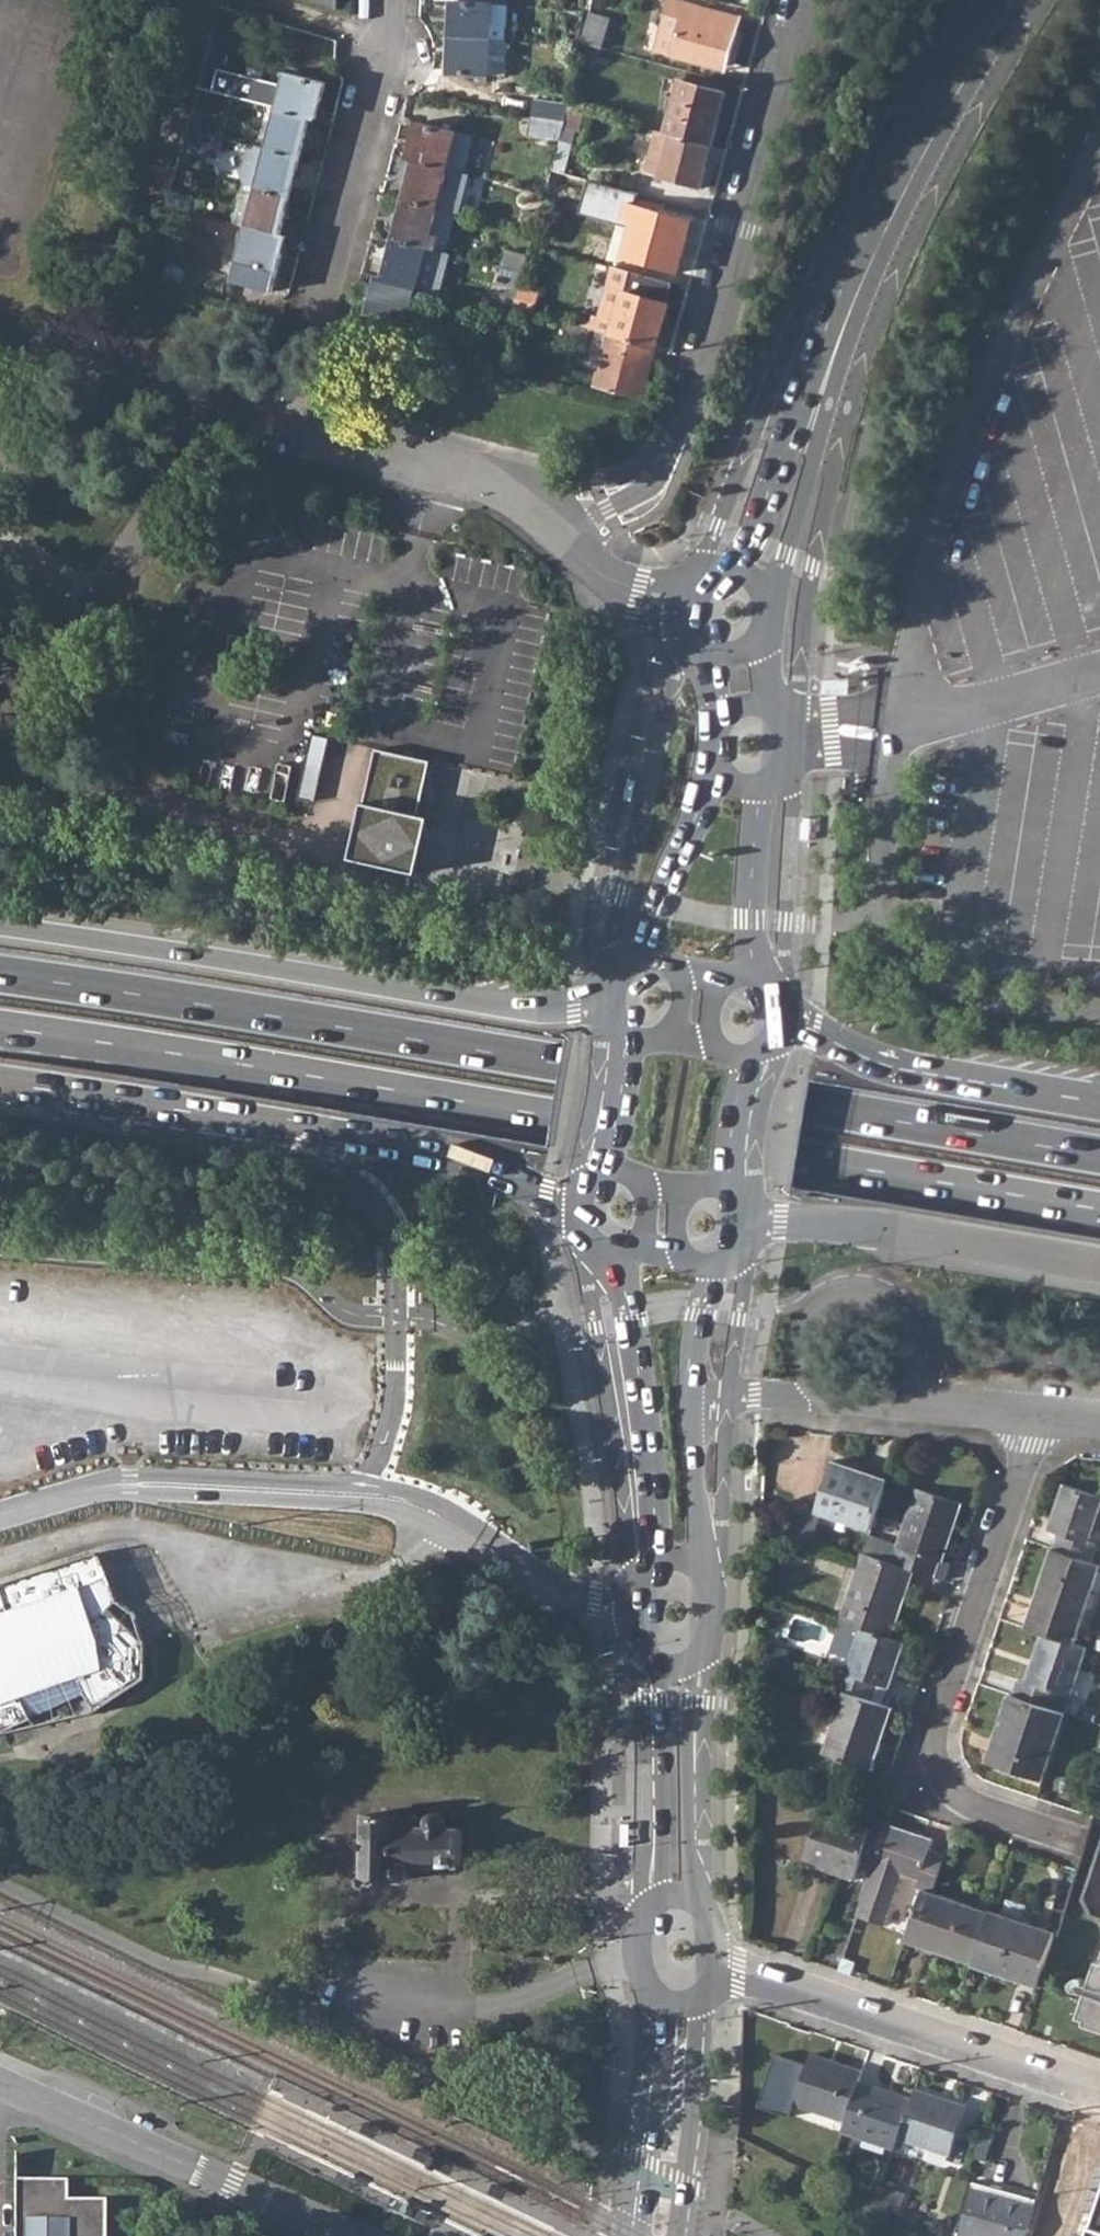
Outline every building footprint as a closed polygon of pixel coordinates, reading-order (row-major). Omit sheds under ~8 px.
[(490,37),(504,37),(507,1),(492,1),(492,0),(451,0),(450,35),(490,37)] [(672,10),(677,12),(679,0),(671,0),(669,10),(672,10)] [(689,0),(679,0),(677,12),(682,13),(672,52),(727,67),(741,14),(689,0)] [(232,41),(240,9),(220,4),(199,84),(213,88),(226,40),(232,41)] [(661,49),(672,52),(682,13),(677,12),(672,10),(661,49)] [(603,48),(612,18),(591,12),(582,42),(603,48)] [(490,37),(450,35),(449,53),(448,71),(504,73),(506,38),(490,37)] [(276,104),(285,68),(269,64),(260,100),(263,101),(276,104)] [(309,113),(315,115),(325,79),(285,68),(276,104),(309,113)] [(671,132),(711,143),(727,90),(680,77),(665,130),(671,132)] [(568,102),(535,96),(532,113),(564,118),(568,104),(568,102)] [(253,141),(266,145),(276,104),(263,101),(253,141)] [(188,124),(221,133),(227,112),(194,103),(188,124)] [(309,113),(276,104),(266,145),(299,153),(309,113)] [(564,118),(562,123),(577,128),(582,107),(568,104),(564,118)] [(529,132),(559,137),(562,123),(564,118),(532,113),(529,132)] [(415,158),(469,171),(478,134),(420,120),(411,157),(415,158)] [(183,146),(215,154),(221,133),(188,124),(183,146)] [(659,174),(700,185),(711,143),(671,132),(659,174)] [(256,183),(289,191),(299,153),(266,145),(253,141),(251,146),(236,150),(245,180),(256,183)] [(405,198),(460,212),(464,213),(474,173),(469,171),(415,158),(405,198)] [(545,188),(588,200),(594,179),(551,168),(545,188)] [(245,180),(243,180),(233,221),(246,224),(256,183),(245,180)] [(246,224),(279,232),(289,191),(256,183),(246,224)] [(396,237),(451,250),(453,240),(458,241),(462,225),(457,224),(460,212),(405,198),(396,237)] [(623,256),(675,271),(690,218),(629,200),(624,217),(633,219),(623,256)] [(538,231),(542,213),(525,210),(522,228),(538,231)] [(271,288),(285,234),(279,232),(246,224),(237,260),(232,278),(271,288)] [(387,274),(423,283),(446,288),(450,273),(463,276),(466,261),(454,258),(455,251),(451,250),(396,237),(387,274)] [(527,254),(505,248),(500,265),(522,271),(527,254)] [(496,281),(518,287),(522,271),(500,265),(496,281)] [(370,312),(413,323),(423,283),(387,274),(380,272),(370,312)] [(611,333),(655,345),(667,301),(624,289),(625,285),(607,279),(598,314),(591,312),(588,326),(607,332),(611,333)] [(537,310),(543,293),(521,287),(516,304),(537,310)] [(593,385),(641,398),(655,345),(611,333),(607,332),(593,385)] [(532,661),(534,637),(506,634),(504,658),(532,661)] [(429,775),(376,763),(354,858),(419,873),(432,817),(420,814),(429,775)] [(808,819),(805,819),(804,839),(811,839),(812,819),(808,819)] [(815,1514),(869,1531),(886,1481),(833,1463),(815,1514)] [(1090,1564),(1096,1546),(1088,1544),(1099,1505),(1099,1499),(1062,1486),(1046,1532),(1056,1535),(1051,1551),(1090,1564)] [(913,1573),(932,1579),(937,1565),(942,1567),(962,1508),(916,1493),(896,1549),(867,1539),(862,1556),(913,1573)] [(820,1518),(790,1508),(788,1541),(810,1548),(820,1518)] [(1041,1635),(1075,1646),(1099,1567),(1090,1564),(1051,1551),(1026,1629),(1041,1635)] [(98,1553),(0,1584),(0,1730),(8,1728),(84,1692),(95,1708),(144,1677),(145,1642),(110,1607),(118,1600),(98,1553)] [(861,1631),(890,1642),(913,1573),(862,1556),(857,1568),(838,1624),(861,1631)] [(869,1701),(870,1701),(874,1688),(886,1692),(902,1646),(890,1642),(861,1631),(846,1676),(838,1674),(833,1689),(845,1693),(869,1701)] [(1075,1646),(1041,1635),(1025,1683),(1020,1681),(1015,1698),(1049,1709),(1064,1714),(1085,1649),(1075,1646)] [(869,1701),(845,1693),(824,1755),(872,1771),(893,1709),(870,1701),(869,1701)] [(986,1765),(1042,1783),(1064,1714),(1049,1709),(1015,1698),(1008,1696),(986,1765)] [(430,1812),(425,1817),(425,1827),(394,1827),(394,1816),(385,1815),(385,1813),(375,1813),(374,1815),(363,1814),(362,1880),(402,1879),(407,1875),(407,1863),(460,1865),(461,1828),(444,1825),(443,1818),(437,1811),(430,1812)] [(801,1862),(852,1880),(858,1860),(871,1865),(871,1864),(884,1824),(872,1820),(868,1828),(819,1811),(801,1862)] [(425,1817),(394,1816),(394,1827),(425,1827),(425,1817)] [(630,1822),(623,1822),(622,1846),(626,1846),(629,1846),(630,1822)] [(913,1888),(923,1892),(929,1894),(940,1857),(925,1852),(929,1839),(884,1824),(871,1864),(871,1865),(853,1918),(882,1927),(899,1874),(916,1880),(913,1888)] [(905,1944),(971,1967),(989,1914),(929,1894),(923,1892),(905,1944)] [(971,1967),(1034,1990),(1053,1936),(989,1914),(971,1967)] [(1082,2018),(1099,2024),(1099,1960),(1082,2018)] [(794,2109),(807,2071),(776,2060),(759,2113),(790,2123),(794,2109)] [(794,2109),(845,2126),(862,2077),(811,2060),(807,2071),(794,2109)] [(844,2137),(896,2154),(899,2144),(912,2104),(860,2087),(844,2137)] [(912,2104),(899,2144),(951,2161),(968,2111),(915,2095),(912,2104)] [(973,2161),(985,2164),(994,2131),(982,2128),(973,2161)] [(336,2176),(333,2182),(347,2190),(350,2183),(336,2176)] [(108,2201),(71,2200),(71,2181),(19,2180),(19,2235),(108,2235),(108,2201)] [(1036,2200),(974,2182),(959,2235),(1026,2235),(1036,2200)] [(1087,2235),(1099,2235),(1099,2198),(1087,2235)]
